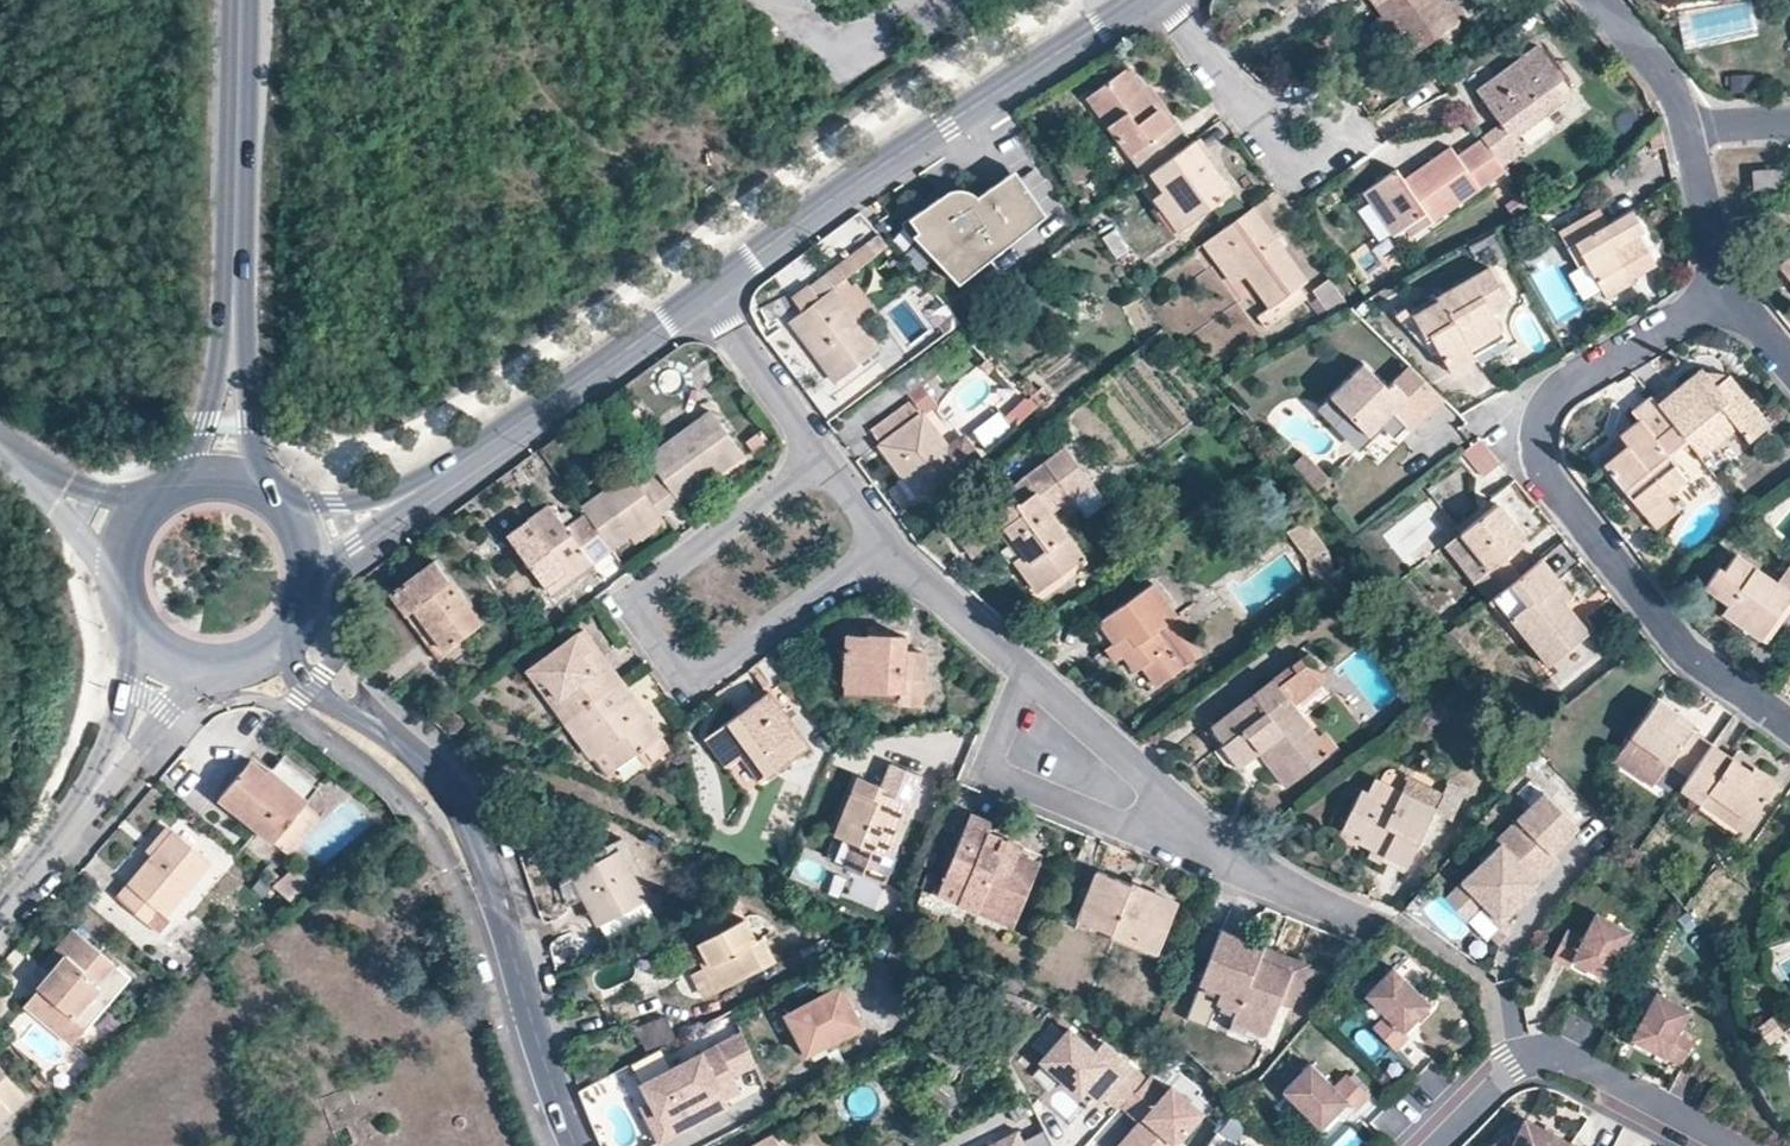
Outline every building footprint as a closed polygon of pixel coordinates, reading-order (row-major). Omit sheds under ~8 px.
[(1458,19),(1444,0),(1374,0),(1383,12),(1413,53),(1436,36),(1458,19)] [(1399,63),(1413,53),(1383,12),(1368,22),(1399,63)] [(1436,36),(1440,41),(1462,25),(1458,19),(1436,36)] [(1574,92),(1540,46),(1479,89),(1501,121),(1481,135),(1483,138),(1503,165),(1523,150),(1513,137),(1574,92)] [(1163,102),(1157,106),(1142,85),(1127,66),(1087,95),(1145,173),(1149,170),(1190,139),(1163,102)] [(1148,81),(1142,85),(1157,106),(1163,102),(1148,81)] [(1652,148),(1665,145),(1658,117),(1647,127),(1652,148)] [(1188,222),(1232,190),(1193,137),(1192,138),(1190,139),(1149,170),(1163,188),(1188,222)] [(1458,156),(1452,146),(1404,179),(1397,168),(1365,190),(1395,233),(1427,212),(1432,220),(1506,170),(1503,165),(1483,138),(1458,156)] [(1045,210),(1006,167),(972,197),(1011,241),(1045,210)] [(1780,189),(1778,169),(1755,171),(1757,191),(1780,189)] [(1011,241),(972,197),(967,192),(962,188),(955,185),(949,184),(906,222),(962,284),(1011,241)] [(1036,194),(1051,213),(1063,204),(1048,184),(1036,194)] [(1163,188),(1153,196),(1178,230),(1188,222),(1163,188)] [(1299,285),(1307,279),(1252,206),(1234,219),(1203,241),(1218,260),(1230,250),(1247,273),(1271,304),(1259,314),(1268,327),(1308,296),(1299,285)] [(1643,230),(1630,207),(1608,220),(1600,208),(1560,230),(1580,265),(1587,261),(1607,295),(1634,281),(1633,279),(1624,261),(1647,249),(1638,233),(1643,230)] [(1118,261),(1133,252),(1119,228),(1104,236),(1118,261)] [(802,307),(792,316),(837,377),(879,344),(860,318),(835,284),(850,272),(876,252),(865,239),(809,281),(820,295),(802,307)] [(1656,265),(1647,249),(1624,261),(1633,279),(1656,265)] [(1234,282),(1247,273),(1230,250),(1218,260),(1234,282)] [(1779,265),(1789,278),(1789,256),(1779,265)] [(1470,346),(1501,328),(1491,310),(1509,299),(1488,264),(1434,295),(1438,300),(1413,314),(1425,336),(1430,332),(1451,367),(1474,354),(1470,346)] [(860,318),(877,306),(850,272),(835,284),(860,318)] [(1331,311),(1346,299),(1328,276),(1313,289),(1331,311)] [(820,295),(809,281),(792,293),(802,307),(820,295)] [(1411,429),(1442,397),(1408,365),(1388,386),(1364,362),(1322,405),(1360,444),(1381,422),(1390,431),(1401,419),(1411,429)] [(1729,373),(1716,384),(1703,367),(1676,388),(1669,381),(1652,395),(1688,439),(1700,454),(1738,422),(1751,437),(1769,421),(1729,373)] [(912,396),(872,426),(920,492),(931,484),(955,467),(960,462),(947,444),(922,410),(935,399),(921,381),(908,391),(912,396)] [(677,497),(678,498),(742,450),(712,407),(719,401),(706,383),(678,403),(691,422),(647,455),(658,470),(677,497)] [(1010,426),(1036,402),(1027,391),(1000,415),(1010,426)] [(1639,417),(1620,433),(1629,444),(1606,465),(1644,512),(1666,494),(1687,477),(1669,455),(1688,439),(1652,395),(1651,393),(1632,407),(1639,417)] [(985,448),(1010,426),(1000,415),(996,410),(971,432),(985,448)] [(947,444),(960,462),(975,452),(962,433),(947,444)] [(1597,453),(1606,465),(1629,444),(1620,433),(1597,453)] [(1478,434),(1461,448),(1482,473),(1499,459),(1478,434)] [(1091,477),(1065,442),(1031,469),(1022,477),(1027,481),(988,510),(1000,527),(1006,524),(1032,559),(1021,567),(1038,589),(1085,554),(1050,508),(1091,477)] [(939,495),(962,477),(955,467),(931,484),(939,495)] [(600,530),(611,546),(677,497),(658,470),(639,483),(630,470),(581,504),(585,510),(600,530)] [(1677,508),(1666,494),(1644,512),(1656,525),(1677,508)] [(507,532),(549,590),(611,546),(600,530),(585,510),(567,524),(550,502),(507,532)] [(1535,561),(1520,542),(1507,526),(1513,520),(1498,503),(1462,531),(1505,585),(1534,562),(1535,561)] [(1305,515),(1287,529),(1309,558),(1328,545),(1305,515)] [(1513,520),(1507,526),(1520,542),(1528,535),(1515,518),(1513,520)] [(1328,545),(1309,558),(1318,591),(1338,578),(1328,545)] [(1778,580),(1736,552),(1725,568),(1720,564),(1705,585),(1728,602),(1723,611),(1762,638),(1789,599),(1789,600),(1789,564),(1778,580)] [(406,610),(414,604),(446,646),(479,622),(434,560),(392,591),(406,610)] [(1505,585),(1495,593),(1550,662),(1589,630),(1564,600),(1552,585),(1534,562),(1505,585)] [(1564,600),(1573,593),(1561,578),(1552,585),(1564,600)] [(1175,612),(1152,580),(1094,623),(1117,657),(1124,652),(1136,668),(1143,664),(1158,683),(1200,652),(1174,614),(1175,612)] [(438,652),(446,646),(414,604),(406,610),(412,618),(438,652)] [(620,678),(580,623),(526,663),(565,718),(620,678)] [(920,700),(922,651),(903,650),(903,635),(846,633),(845,690),(900,693),(900,699),(920,700)] [(1307,663),(1302,656),(1212,726),(1224,741),(1222,743),(1239,766),(1260,750),(1287,784),(1325,754),(1312,738),(1317,734),(1292,701),(1318,682),(1324,669),(1307,663)] [(565,718),(605,773),(643,745),(653,757),(668,745),(620,678),(565,718)] [(806,745),(768,690),(723,723),(740,748),(761,778),(806,745)] [(1679,710),(1659,696),(1622,749),(1658,776),(1669,761),(1691,775),(1700,761),(1713,744),(1692,729),(1674,717),(1679,710)] [(1679,710),(1674,717),(1692,729),(1697,723),(1679,710)] [(740,748),(723,723),(705,736),(722,760),(740,748)] [(1317,734),(1312,738),(1325,754),(1337,744),(1326,728),(1317,734)] [(1702,801),(1710,789),(1751,816),(1776,779),(1753,764),(1749,770),(1732,757),(1713,744),(1700,761),(1691,775),(1682,787),(1702,801)] [(1749,770),(1753,764),(1736,751),(1732,757),(1749,770)] [(893,810),(903,813),(920,771),(890,759),(880,785),(899,792),(893,810)] [(304,804),(296,798),(249,760),(218,797),(272,842),(304,804)] [(1409,773),(1402,788),(1436,805),(1444,790),(1409,773)] [(880,785),(855,775),(834,829),(847,834),(855,838),(888,852),(903,813),(893,810),(899,792),(880,785)] [(1360,788),(1341,831),(1407,864),(1435,809),(1436,805),(1402,788),(1376,776),(1369,791),(1360,788)] [(1435,809),(1452,818),(1467,787),(1450,778),(1444,790),(1436,805),(1435,809)] [(1554,848),(1580,822),(1545,786),(1497,832),(1499,834),(1480,852),(1483,855),(1462,876),(1485,899),(1481,903),(1499,922),(1527,895),(1524,891),(1534,881),(1561,855),(1554,848)] [(1710,789),(1702,801),(1742,830),(1751,816),(1710,789)] [(272,842),(289,855),(321,817),(304,804),(272,842)] [(968,811),(936,892),(1013,923),(1039,860),(1020,852),(1022,845),(986,830),(990,819),(968,811)] [(118,896),(154,926),(208,860),(173,831),(118,896)] [(846,860),(855,838),(847,834),(838,856),(846,860)] [(855,838),(846,860),(880,873),(888,852),(855,838)] [(625,852),(579,875),(606,927),(652,903),(625,852)] [(896,855),(888,852),(880,873),(888,876),(896,855)] [(291,900),(311,882),(293,866),(272,884),(291,900)] [(1157,948),(1176,900),(1097,868),(1076,915),(1157,948)] [(854,874),(847,896),(878,906),(885,885),(854,874)] [(1485,899),(1462,876),(1449,888),(1472,912),(1481,903),(1485,899)] [(1527,895),(1537,885),(1534,881),(1524,891),(1527,895)] [(765,940),(759,943),(741,907),(696,930),(716,967),(728,991),(778,964),(765,940)] [(1604,978),(1630,931),(1596,912),(1582,936),(1566,927),(1550,957),(1567,966),(1570,960),(1604,978)] [(81,935),(72,926),(43,959),(52,968),(81,935)] [(1263,943),(1221,926),(1200,977),(1222,986),(1218,998),(1237,1005),(1232,1017),(1266,1030),(1279,999),(1292,968),(1258,954),(1263,943)] [(81,935),(52,968),(22,1002),(69,1044),(85,1027),(75,1018),(90,1002),(97,994),(108,1003),(130,976),(81,935)] [(1307,961),(1263,943),(1258,954),(1292,968),(1279,999),(1290,1004),(1307,961)] [(1405,1027),(1432,1000),(1394,962),(1366,990),(1386,1009),(1373,1022),(1397,1045),(1410,1032),(1405,1027)] [(710,1000),(728,991),(716,967),(698,977),(710,1000)] [(790,1019),(810,1059),(865,1031),(844,991),(790,1019)] [(1694,1038),(1678,1029),(1688,1011),(1654,992),(1629,1038),(1679,1066),(1694,1038)] [(75,1018),(85,1027),(100,1011),(90,1002),(75,1018)] [(673,1035),(661,1010),(633,1025),(646,1049),(673,1035)] [(1755,1026),(1765,1041),(1781,1029),(1770,1014),(1755,1026)] [(1042,1054),(1062,1032),(1049,1020),(1029,1042),(1042,1054)] [(731,1072),(729,1068),(752,1058),(739,1028),(638,1080),(646,1096),(655,1113),(648,1117),(659,1137),(725,1101),(721,1093),(719,1087),(734,1080),(731,1072)] [(1118,1105),(1142,1080),(1099,1041),(1090,1051),(1066,1028),(1062,1032),(1042,1054),(1038,1058),(1051,1071),(1075,1093),(1084,1084),(1092,1092),(1088,1097),(1095,1103),(1101,1097),(1115,1109),(1118,1105)] [(731,1072),(754,1062),(752,1058),(729,1068),(731,1072)] [(1039,1084),(1051,1071),(1038,1058),(1026,1072),(1039,1084)] [(1283,1086),(1322,1123),(1349,1097),(1354,1101),(1367,1088),(1366,1088),(1343,1064),(1331,1077),(1311,1058),(1283,1086)] [(25,1095),(0,1066),(0,1116),(25,1095)] [(63,1071),(50,1085),(62,1099),(76,1084),(63,1071)] [(1197,1114),(1168,1087),(1163,1093),(1145,1076),(1142,1080),(1118,1105),(1135,1121),(1140,1125),(1132,1134),(1128,1130),(1112,1145),(1174,1145),(1170,1143),(1197,1114)] [(721,1093),(737,1087),(734,1080),(719,1087),(721,1093)] [(1092,1092),(1084,1084),(1080,1089),(1088,1097),(1092,1092)] [(655,1113),(646,1096),(639,1100),(648,1117),(655,1113)] [(1527,1115),(1517,1135),(1508,1130),(1486,1145),(1587,1145),(1527,1115)] [(1046,1131),(1027,1140),(1021,1130),(990,1145),(1052,1145),(1046,1131)] [(784,1131),(757,1145),(793,1145),(784,1131)]
